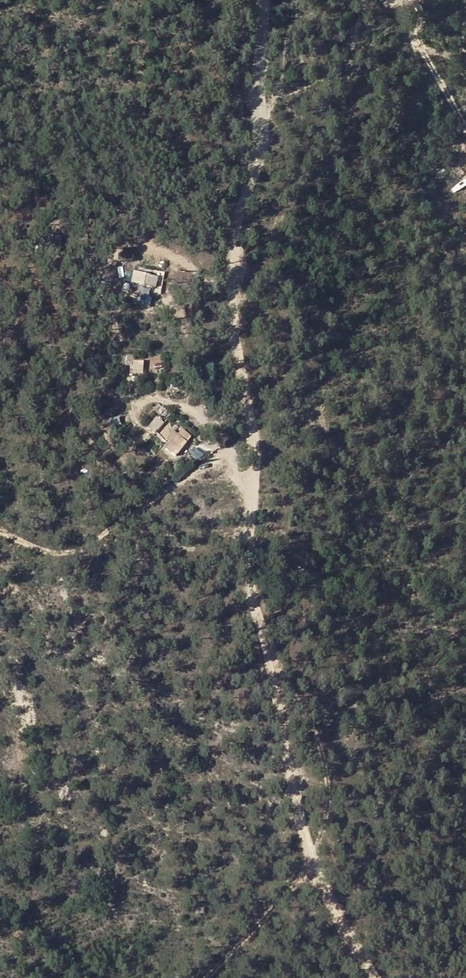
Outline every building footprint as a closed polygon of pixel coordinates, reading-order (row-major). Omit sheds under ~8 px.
[(135,281),(158,287),(160,277),(138,271),(135,281)] [(155,299),(145,296),(143,303),(153,306),(155,299)] [(133,360),(132,371),(144,371),(144,360),(133,360)] [(153,422),(159,429),(167,420),(161,414),(153,422)] [(195,442),(180,427),(169,437),(173,441),(167,446),(180,459),(195,442)]
